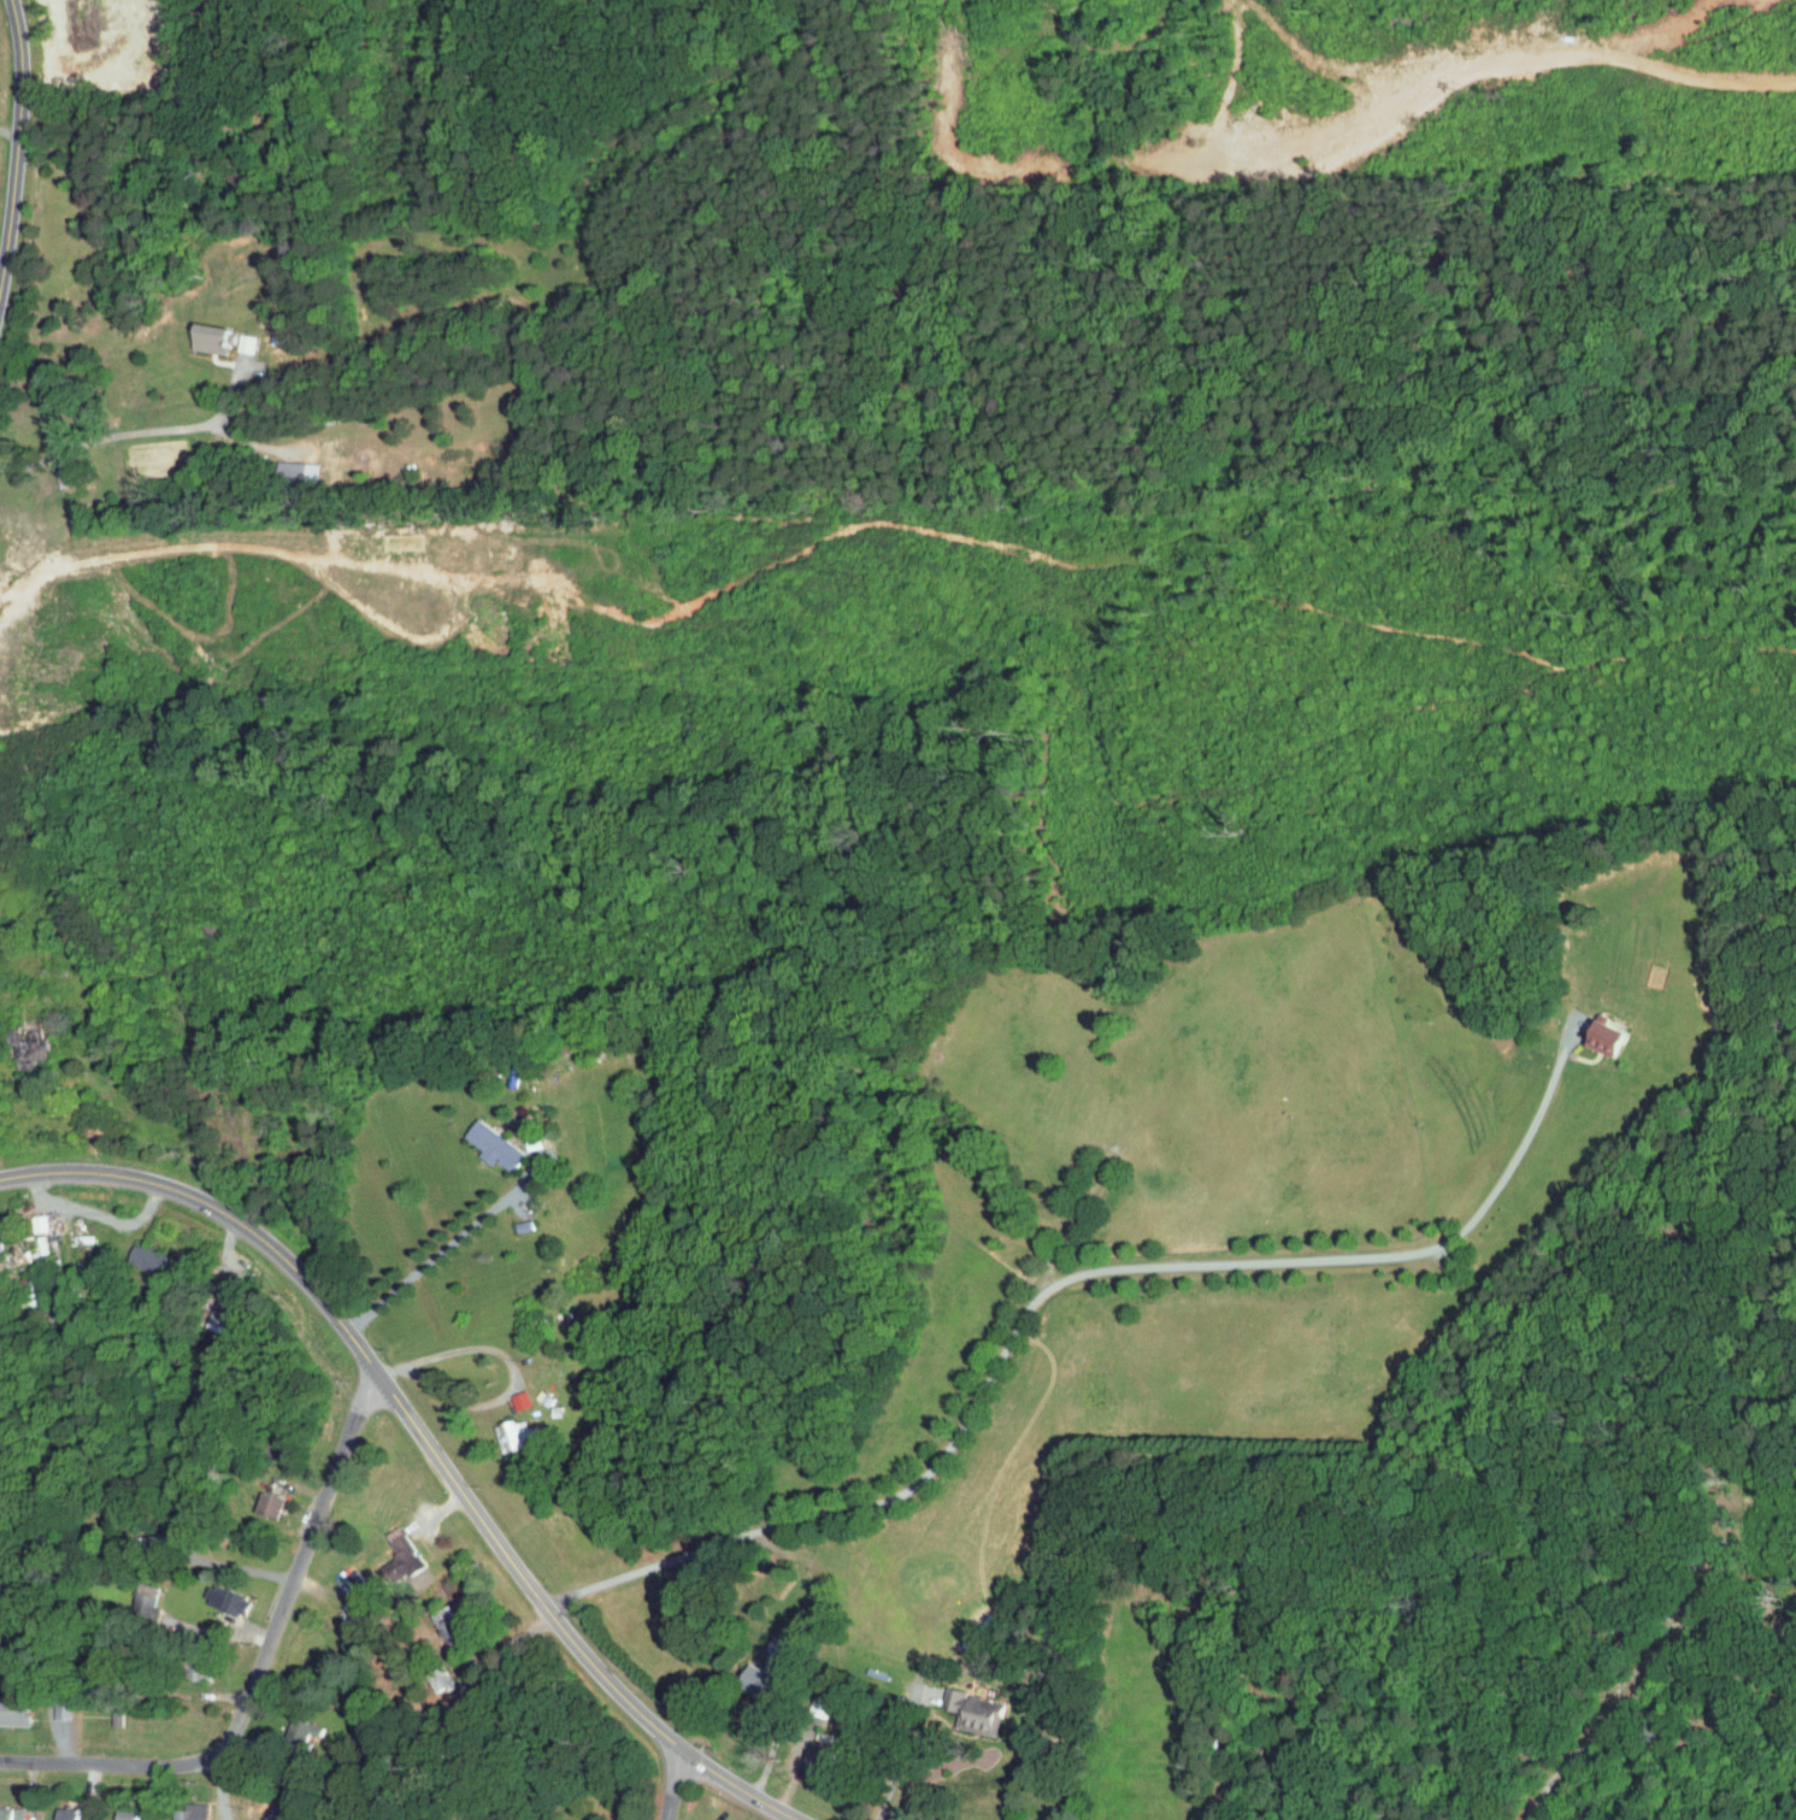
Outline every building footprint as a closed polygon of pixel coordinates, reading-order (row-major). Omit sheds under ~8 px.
[(186,343),(221,349),(226,321),(191,315),(186,343)] [(248,330),(231,326),(228,344),(244,347),(248,330)] [(308,456),(281,456),(281,474),(308,475),(308,456)] [(1622,1027),(1588,1011),(1576,1037),(1609,1053),(1622,1027)] [(516,1148),(470,1112),(455,1130),(475,1145),(471,1149),(484,1160),(488,1155),(502,1166),(516,1148)] [(35,1226),(34,1209),(22,1210),(22,1226),(35,1226)] [(163,1252),(127,1237),(118,1259),(154,1274),(163,1252)] [(517,1423),(515,1413),(484,1421),(491,1447),(536,1435),(531,1419),(517,1423)] [(274,1492),(251,1485),(245,1506),(269,1512),(274,1492)] [(368,1562),(377,1578),(396,1567),(393,1562),(409,1553),(390,1520),(376,1528),(389,1550),(368,1562)] [(122,1600),(143,1605),(149,1582),(129,1576),(122,1600)] [(241,1593),(199,1576),(192,1595),(234,1612),(241,1593)] [(463,1632),(454,1607),(430,1615),(439,1641),(463,1632)] [(761,1693),(772,1662),(755,1656),(753,1663),(741,1659),(732,1682),(761,1693)] [(933,1702),(951,1706),(949,1717),(991,1727),(998,1697),(937,1683),(933,1702)] [(18,1693),(0,1693),(0,1719),(18,1719),(18,1693)] [(44,1714),(59,1713),(58,1700),(43,1700),(44,1714)] [(275,1729),(295,1738),(300,1728),(309,1731),(313,1722),(285,1709),(275,1729)] [(198,1797),(180,1797),(180,1804),(162,1803),(162,1819),(198,1819),(198,1797)] [(281,1801),(254,1802),(254,1819),(281,1819),(281,1801)] [(0,1802),(0,1819),(11,1819),(12,1802),(0,1802)] [(105,1802),(104,1819),(127,1819),(128,1803),(105,1802)] [(70,1803),(44,1803),(44,1819),(70,1819),(70,1803)]
